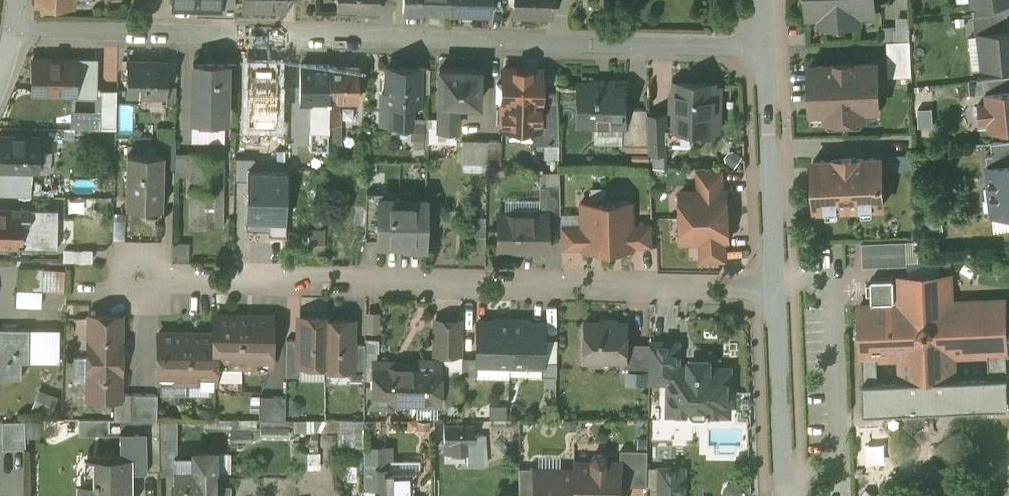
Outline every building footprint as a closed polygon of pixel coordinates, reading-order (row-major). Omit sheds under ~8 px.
[(243,7),(285,8),(285,0),(243,0),(243,7)] [(337,10),(378,11),(378,0),(337,0),(337,10)] [(403,11),(449,12),(450,0),(403,0),(403,11)] [(449,12),(491,13),(491,0),(450,0),(449,12)] [(512,14),(553,15),(553,0),(513,0),(512,14)] [(808,15),(820,15),(821,23),(861,21),(861,13),(876,13),(875,0),(807,0),(808,15)] [(974,15),(976,35),(982,34),(981,33),(1008,30),(1008,21),(1008,11),(974,15)] [(981,33),(982,34),(985,65),(1008,63),(1008,30),(981,33)] [(76,59),(33,57),(32,92),(76,93),(76,69),(76,59)] [(168,61),(128,60),(127,94),(167,95),(168,61)] [(850,60),(838,61),(835,64),(810,65),(811,82),(810,82),(811,93),(812,110),(824,110),(828,113),(828,118),(830,118),(830,115),(862,114),(862,117),(864,116),(864,112),(868,108),(880,107),(879,90),(880,90),(879,79),(878,62),(853,63),(850,60)] [(228,63),(193,62),(192,120),(225,120),(225,100),(227,100),(227,86),(228,63)] [(238,63),(228,63),(227,86),(237,86),(238,63)] [(279,64),(248,63),(247,99),(252,99),(252,125),(270,125),(270,100),(279,100),(279,64)] [(318,99),(318,107),(311,107),(310,146),(327,146),(328,133),(328,121),(330,64),(301,64),(300,99),(318,99)] [(358,65),(330,64),(328,121),(340,122),(341,109),(339,109),(339,100),(357,100),(358,65)] [(418,102),(419,90),(419,68),(419,67),(388,66),(387,92),(383,92),(382,121),(406,122),(406,102),(418,102)] [(429,68),(419,68),(419,90),(429,91),(429,68)] [(479,69),(439,68),(438,102),(439,102),(439,128),(443,128),(457,128),(457,102),(479,103),(479,69)] [(541,70),(503,68),(502,84),(497,84),(497,98),(502,98),(502,102),(503,102),(502,125),(538,127),(539,103),(540,103),(541,70)] [(93,69),(76,69),(76,93),(89,93),(92,90),(93,69)] [(984,78),(986,91),(1008,89),(1008,75),(984,78)] [(608,80),(608,83),(578,82),(577,122),(624,124),(626,124),(626,107),(627,81),(608,80)] [(715,83),(677,82),(676,128),(693,128),(693,132),(713,133),(714,119),(720,120),(721,87),(715,86),(715,83)] [(117,89),(100,89),(99,128),(116,128),(116,123),(117,102),(117,89)] [(986,91),(987,102),(979,103),(981,120),(989,119),(990,129),(1008,127),(1008,89),(986,91)] [(128,102),(117,102),(116,123),(127,123),(128,102)] [(557,103),(544,103),(544,118),(557,118),(557,103)] [(648,108),(626,107),(626,124),(624,124),(624,143),(650,144),(648,116),(648,108)] [(666,114),(650,114),(650,115),(648,116),(650,144),(650,150),(668,149),(666,114)] [(427,116),(413,116),(413,147),(427,148),(428,138),(427,138),(427,116)] [(557,118),(544,118),(545,143),(558,143),(557,118)] [(340,122),(328,121),(328,133),(340,133),(340,122)] [(457,128),(443,128),(443,136),(457,136),(457,128)] [(0,135),(0,168),(19,169),(38,169),(39,136),(0,135)] [(176,137),(156,137),(156,153),(163,153),(163,168),(175,168),(176,137)] [(488,139),(462,138),(461,162),(488,163),(488,139)] [(501,139),(488,139),(488,163),(500,163),(501,139)] [(992,141),(993,153),(987,154),(988,165),(1008,163),(1008,139),(992,141)] [(156,153),(127,152),(126,199),(162,200),(163,168),(163,153),(156,153)] [(882,157),(814,159),(816,207),(884,204),(882,157)] [(988,165),(990,185),(985,186),(986,198),(984,198),(985,210),(993,209),(994,213),(1008,212),(1008,163),(988,165)] [(0,168),(0,181),(18,181),(19,169),(0,168)] [(722,169),(698,168),(699,189),(723,188),(722,169)] [(0,181),(0,194),(18,194),(18,181),(0,181)] [(559,182),(539,182),(539,212),(546,212),(546,214),(560,214),(559,182)] [(222,187),(191,187),(190,227),(221,227),(222,196),(222,187)] [(699,189),(681,190),(682,215),(729,213),(728,213),(727,188),(723,188),(699,189)] [(383,192),(367,192),(365,237),(377,238),(378,199),(383,199),(383,192)] [(383,199),(378,199),(377,238),(380,241),(387,241),(391,238),(400,239),(407,246),(423,246),(425,244),(425,242),(426,200),(383,199)] [(631,200),(606,201),(607,248),(608,248),(608,247),(632,246),(632,222),(631,200)] [(606,201),(581,202),(581,224),(582,248),(606,247),(606,248),(607,248),(606,201)] [(21,208),(21,210),(20,239),(15,239),(15,244),(15,247),(57,248),(58,208),(21,208)] [(0,210),(0,244),(15,244),(15,239),(20,239),(21,210),(0,210)] [(539,212),(498,212),(498,248),(546,249),(546,214),(546,212),(539,212)] [(729,213),(682,215),(683,240),(701,240),(725,239),(729,238),(728,214),(729,214),(729,213)] [(653,222),(632,222),(632,246),(654,246),(653,222)] [(581,224),(560,224),(561,248),(582,248),(581,224)] [(725,239),(701,240),(702,259),(726,258),(725,239)] [(908,239),(862,241),(863,265),(909,263),(908,239)] [(176,242),(176,258),(188,258),(189,242),(176,242)] [(325,243),(300,243),(299,259),(325,260),(325,243)] [(91,249),(65,248),(65,260),(91,260),(91,249)] [(283,250),(270,250),(270,260),(283,260),(283,250)] [(17,305),(42,305),(42,289),(66,290),(66,269),(31,268),(31,289),(17,289),(17,305)] [(1005,298),(953,300),(951,274),(897,276),(897,277),(872,278),(872,283),(867,283),(868,293),(872,293),(873,303),(860,304),(862,358),(878,357),(900,357),(901,379),(955,377),(955,355),(988,353),(1008,353),(1005,298)] [(366,311),(366,330),(380,329),(380,310),(366,311)] [(120,315),(90,314),(90,355),(120,356),(120,315)] [(214,332),(159,331),(158,379),(214,380),(214,362),(215,315),(214,332)] [(271,316),(215,315),(214,362),(241,363),(270,364),(271,316)] [(326,317),(300,316),(299,338),(299,362),(300,362),(325,362),(324,365),(325,365),(326,317)] [(352,320),(327,320),(327,316),(326,317),(325,365),(350,366),(352,366),(352,342),(352,320)] [(460,319),(435,319),(435,353),(459,353),(460,319)] [(501,321),(477,320),(476,360),(476,361),(477,361),(509,362),(510,320),(501,320),(501,321)] [(543,322),(519,321),(519,320),(510,320),(509,362),(541,363),(542,363),(543,338),(543,322)] [(628,322),(584,321),(584,357),(626,358),(628,358),(628,342),(628,322)] [(0,327),(0,376),(21,376),(21,360),(29,361),(29,328),(0,327)] [(299,338),(286,338),(286,374),(300,374),(300,362),(299,362),(299,338)] [(556,338),(543,338),(542,363),(541,363),(540,375),(556,375),(556,360),(556,338)] [(365,342),(352,342),(352,366),(350,366),(350,378),(364,378),(365,342)] [(651,342),(628,342),(628,358),(626,358),(626,366),(650,366),(651,342)] [(678,343),(651,342),(650,366),(650,378),(670,379),(671,367),(678,367),(678,343)] [(862,358),(865,412),(1008,405),(1008,382),(1008,353),(988,353),(989,376),(955,377),(901,379),(879,380),(878,357),(862,358)] [(120,356),(90,355),(89,395),(114,396),(119,396),(119,391),(120,356)] [(415,362),(374,361),(373,400),(374,400),(374,404),(391,404),(391,401),(439,401),(440,362),(437,362),(434,359),(418,359),(415,362)] [(476,360),(462,359),(462,372),(477,373),(477,361),(476,361),(476,360)] [(241,363),(214,362),(214,380),(215,374),(238,375),(241,372),(241,363)] [(706,363),(695,362),(690,367),(678,367),(671,367),(670,379),(670,407),(689,407),(689,411),(694,417),(705,417),(710,412),(729,413),(730,368),(710,367),(706,363)] [(131,391),(119,391),(119,396),(114,396),(114,418),(131,418),(131,417),(131,391)] [(144,392),(131,391),(131,417),(143,417),(144,392)] [(157,392),(144,392),(143,417),(157,418),(157,392)] [(285,395),(259,394),(259,418),(285,418),(285,395)] [(159,418),(124,418),(124,429),(125,444),(131,444),(131,455),(135,455),(135,463),(133,463),(132,469),(160,469),(159,418)] [(175,419),(159,418),(160,469),(160,472),(174,472),(174,470),(175,470),(175,458),(175,419)] [(108,434),(108,419),(79,419),(79,434),(108,434)] [(25,420),(2,421),(2,448),(25,448),(25,420)] [(27,421),(27,431),(40,431),(39,421),(27,421)] [(474,435),(474,424),(444,425),(444,453),(467,453),(467,464),(485,464),(482,434),(474,435)] [(120,455),(131,455),(131,444),(125,444),(124,429),(120,430),(120,455)] [(649,449),(621,449),(621,462),(622,462),(622,484),(648,485),(648,466),(649,449)] [(195,451),(195,457),(195,470),(175,470),(174,470),(174,472),(174,495),(216,495),(216,485),(216,470),(215,470),(214,451),(195,451)] [(595,453),(590,458),(590,462),(574,461),(575,495),(622,495),(622,484),(622,462),(621,462),(608,462),(608,459),(603,453),(595,453)] [(131,455),(120,455),(96,455),(96,478),(94,478),(94,482),(84,482),(84,495),(133,495),(132,484),(130,484),(130,478),(132,469),(133,463),(135,463),(135,455),(131,455)] [(84,455),(84,482),(94,482),(94,478),(96,478),(96,455),(84,455)] [(175,458),(175,470),(195,470),(195,457),(175,458)] [(660,466),(648,466),(648,485),(660,485),(660,466)] [(660,466),(660,485),(660,495),(685,495),(686,467),(660,466)] [(535,467),(519,467),(519,494),(533,495),(534,469),(535,469),(535,467)] [(391,476),(391,468),(375,468),(376,494),(375,494),(375,495),(419,495),(419,476),(391,476)] [(419,469),(419,476),(419,495),(435,495),(434,469),(419,469)] [(534,469),(533,495),(575,495),(574,470),(535,469),(534,469)] [(76,495),(84,495),(84,482),(76,482),(76,495)] [(216,495),(231,495),(231,485),(216,485),(216,495)]
